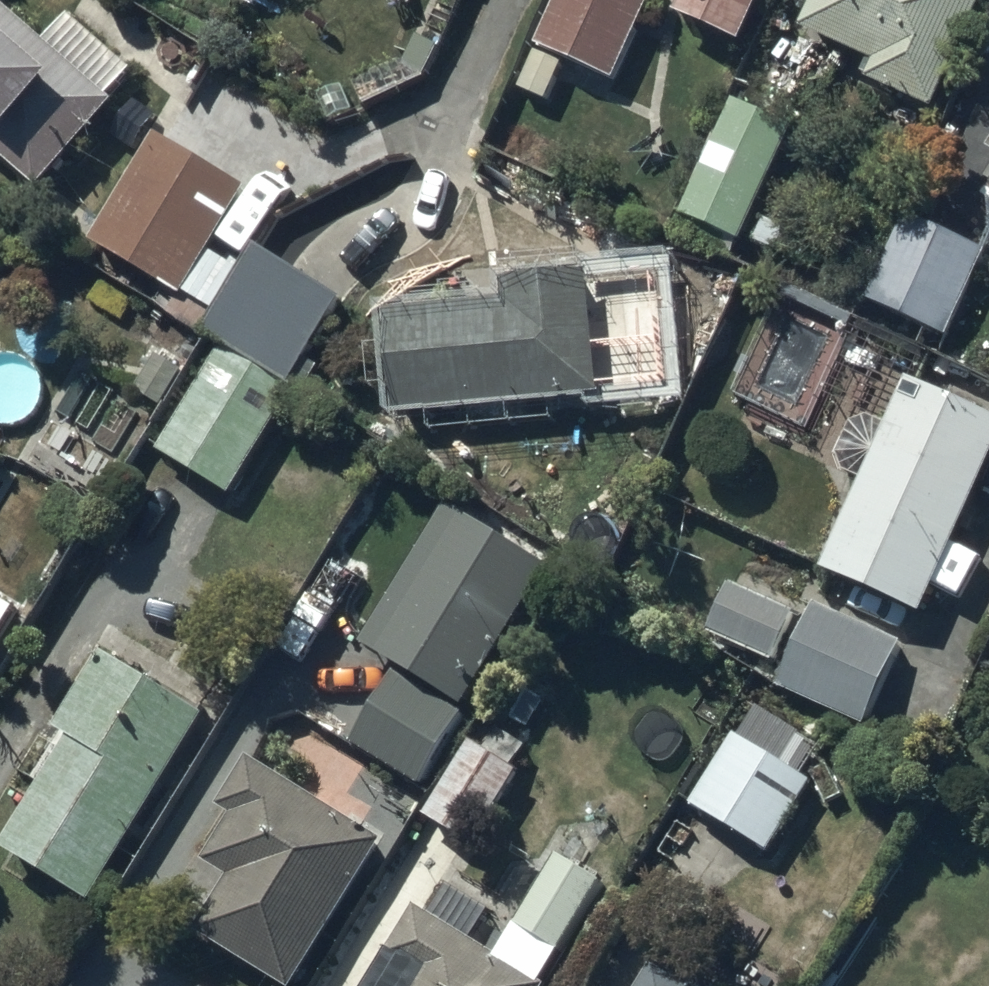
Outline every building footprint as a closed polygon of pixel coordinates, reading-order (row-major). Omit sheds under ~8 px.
[(42,189),(117,102),(111,97),(135,69),(70,14),(49,39),(3,0),(0,0),(0,154),(42,189)] [(652,6),(639,0),(559,0),(537,49),(616,84),(652,6)] [(677,12),(744,41),(762,0),(682,0),(677,12)] [(801,30),(875,65),(868,79),(939,112),(988,7),(988,0),(815,0),(801,30)] [(736,106),(684,218),(741,245),(745,236),(800,261),(811,239),(758,215),(796,134),(736,106)] [(159,135),(94,243),(181,295),(246,187),(159,135)] [(910,214),(869,299),(949,336),(988,253),(988,252),(910,214)] [(714,259),(663,237),(643,283),(694,305),(714,259)] [(225,344),(160,450),(232,494),(296,389),(303,393),(321,365),(309,358),(345,300),(258,247),(205,332),(225,344)] [(513,308),(394,316),(401,411),(604,397),(604,388),(635,386),(628,288),(595,290),(594,272),(511,278),(513,308)] [(913,378),(824,571),(923,616),(988,472),(988,413),(913,378)] [(565,574),(448,504),(364,645),(398,666),(351,743),(423,786),(494,668),(504,674),(565,574)] [(733,582),(710,634),(776,663),(799,611),(733,582)] [(19,609),(0,596),(0,638),(19,609)] [(815,604),(778,684),(868,726),(905,645),(815,604)] [(71,739),(4,847),(94,902),(211,714),(108,651),(59,731),(71,739)] [(530,748),(499,728),(485,749),(474,742),(427,814),(478,847),(525,774),(517,769),(530,748)] [(737,733),(693,803),(772,853),(816,783),(737,733)] [(198,932),(286,985),(298,985),(388,840),(253,757),(222,808),(235,816),(206,863),(231,878),(198,932)] [(419,908),(369,985),(545,985),(541,984),(604,884),(562,857),(498,957),(419,908)] [(657,967),(646,985),(689,985),(657,967)]
